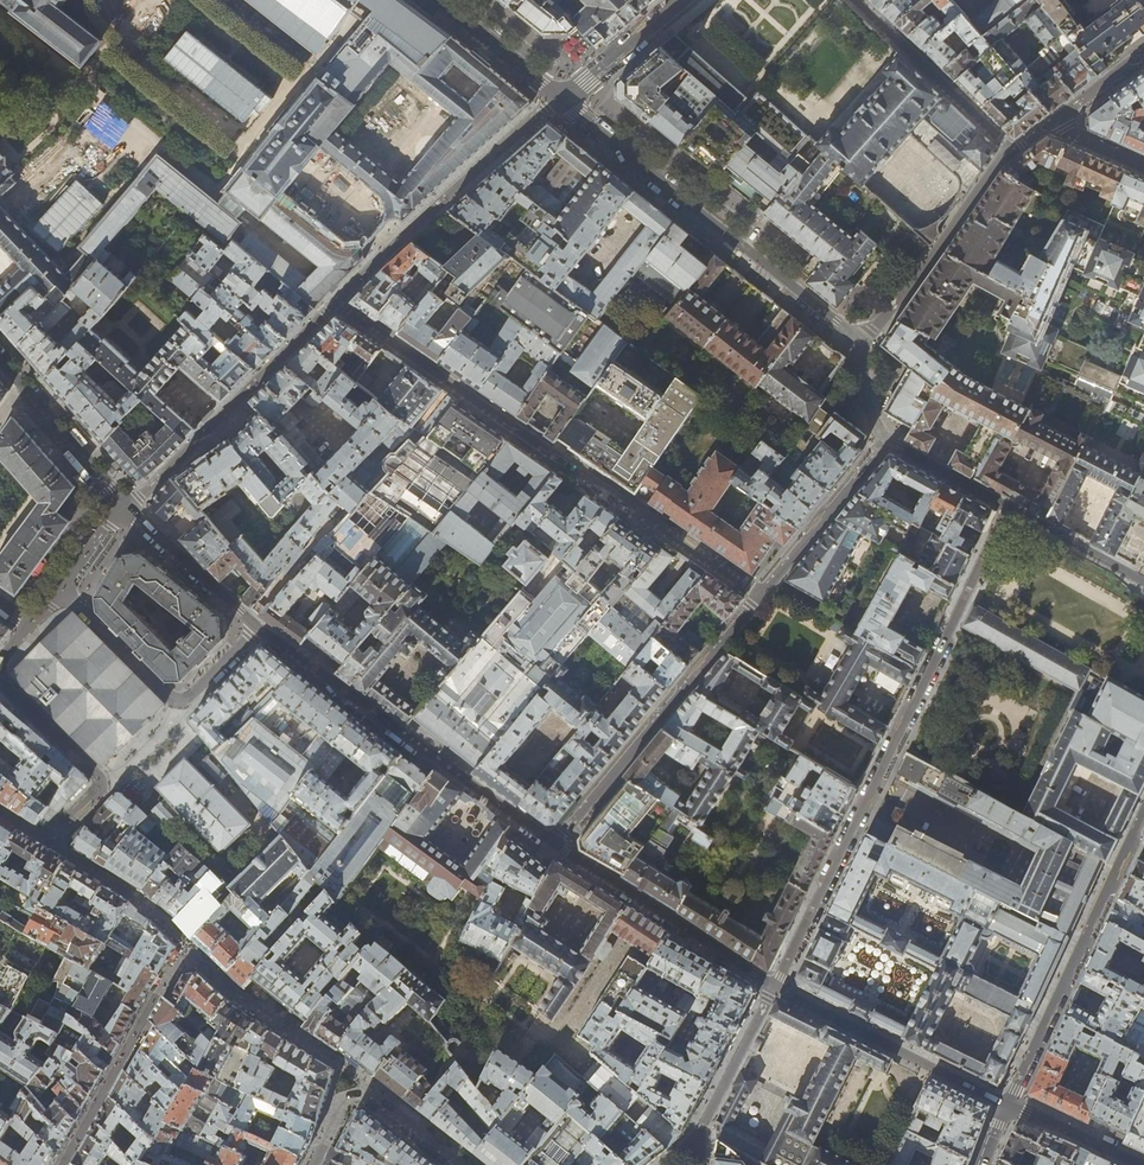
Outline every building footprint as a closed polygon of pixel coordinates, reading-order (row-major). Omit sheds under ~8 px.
[(12,9),(11,11),(84,68),(104,41),(62,8),(68,0),(0,0),(12,9)] [(365,4),(368,0),(249,0),(319,54),(321,53),(322,55),(331,45),(330,44),(333,40),(334,41),(365,4)] [(365,4),(371,9),(378,14),(367,26),(420,69),(453,36),(439,24),(410,0),(368,0),(365,4)] [(599,47),(598,46),(602,42),(606,38),(595,26),(603,20),(605,22),(628,3),(632,0),(582,0),(587,5),(573,19),(566,13),(563,16),(545,0),(514,0),(508,6),(543,35),(547,35),(547,34),(552,34),(552,35),(553,35),(553,34),(558,34),(562,34),(562,35),(563,35),(564,34),(568,34),(568,35),(572,34),(579,28),(589,39),(597,47),(595,48),(596,49),(599,47)] [(628,3),(638,11),(652,0),(632,0),(628,3)] [(896,24),(923,0),(871,0),(880,9),(896,24)] [(909,37),(930,17),(923,9),(934,0),(923,0),(896,24),(898,26),(909,37)] [(943,70),(965,50),(972,44),(982,35),(970,21),(950,0),(941,8),(938,11),(944,17),(947,15),(948,16),(945,19),(946,23),(943,25),(933,15),(930,17),(909,37),(923,50),(943,70)] [(981,106),(1019,77),(1028,69),(1003,39),(1026,20),(1047,46),(1063,34),(1035,0),(1026,0),(982,35),(993,48),(955,81),(977,103),(981,106)] [(970,21),(982,35),(1026,0),(996,0),(970,21)] [(1140,30),(1143,35),(1143,0),(1118,0),(1090,21),(1092,23),(1084,28),(1080,23),(1078,25),(1072,17),(1075,14),(1065,1),(1062,3),(1059,0),(1035,0),(1063,34),(1095,71),(1117,54),(1114,50),(1121,44),(1140,30)] [(638,11),(628,3),(605,22),(603,20),(595,26),(606,38),(607,39),(623,26),(639,12),(638,11)] [(476,54),(474,52),(473,52),(472,51),(453,36),(420,69),(367,26),(334,64),(320,78),(339,93),(354,103),(390,62),(437,100),(437,101),(443,105),(448,110),(449,109),(458,117),(434,145),(425,154),(426,155),(401,184),(415,210),(444,182),(532,103),(532,101),(490,67),(489,65),(487,63),(487,64),(486,64),(485,64),(484,63),(480,60),(476,57),(476,56),(476,55),(476,54)] [(164,58),(246,121),(256,108),(261,112),(274,96),(187,29),(164,58)] [(1019,77),(1050,112),(1087,84),(1099,76),(1095,71),(1063,34),(1047,46),(1048,48),(1041,54),(1043,57),(1028,69),(1019,77)] [(736,113),(748,99),(675,35),(671,38),(660,47),(684,68),(690,74),(720,100),(736,113)] [(953,79),(955,81),(993,48),(982,35),(972,44),(981,53),(974,59),(965,50),(943,70),(953,79)] [(645,117),(650,121),(670,97),(664,92),(663,85),(684,68),(660,47),(655,52),(619,81),(619,96),(621,98),(623,99),(645,117)] [(952,208),(953,209),(954,207),(957,203),(958,202),(959,201),(961,201),(962,201),(998,149),(962,114),(918,72),(898,53),(897,54),(897,55),(897,56),(885,69),(885,68),(883,70),(884,72),(885,71),(890,76),(872,96),(870,97),(870,98),(839,132),(834,128),(834,127),(833,126),(831,127),(831,128),(817,142),(822,146),(836,160),(862,184),(863,184),(880,164),(881,164),(882,163),(883,163),(891,155),(891,154),(892,152),(893,151),(909,133),(912,136),(912,135),(918,141),(921,144),(921,143),(927,148),(927,149),(930,151),(936,156),(935,157),(938,159),(939,159),(942,162),(945,164),(944,165),(947,167),(948,167),(953,172),(953,173),(955,175),(956,175),(958,178),(960,181),(960,186),(960,191),(959,194),(958,194),(957,197),(955,201),(952,205),(950,209),(951,210),(952,208)] [(1141,74),(1111,97),(1122,111),(1137,108),(1143,107),(1143,72),(1141,74)] [(690,74),(670,97),(650,121),(677,143),(680,146),(720,100),(690,74)] [(415,210),(401,184),(392,176),(392,175),(387,171),(381,166),(381,167),(335,129),(356,105),(354,103),(339,93),(320,78),(318,77),(316,79),(317,80),(307,91),(306,91),(285,118),(284,118),(283,119),(279,124),(278,125),(274,131),(274,130),(273,131),(273,132),(257,152),(257,153),(248,165),(247,165),(245,166),(246,167),(227,190),(228,191),(250,208),(313,259),(320,265),(308,279),(306,277),(306,276),(305,275),(304,276),(297,270),(298,270),(296,268),(295,269),(288,263),(288,262),(287,261),(286,262),(279,256),(280,255),(278,254),(277,254),(270,249),(271,248),(269,247),(261,241),(262,241),(260,240),(253,234),(254,233),(252,232),(241,246),(268,270),(276,276),(285,283),(315,308),(325,298),(327,296),(327,295),(327,294),(331,291),(334,288),(335,288),(336,288),(338,285),(353,270),(356,268),(362,261),(363,261),(366,258),(364,257),(363,255),(363,254),(363,252),(364,249),(365,246),(367,244),(369,242),(370,241),(373,238),(373,237),(374,237),(373,236),(371,236),(371,237),(371,236),(369,239),(369,240),(368,240),(367,241),(361,245),(357,246),(353,246),(338,241),(338,240),(332,236),(325,231),(325,232),(280,195),(281,194),(282,194),(291,183),(291,182),(319,148),(320,149),(321,147),(366,183),(365,184),(371,189),(377,194),(378,194),(385,209),(386,212),(386,216),(384,220),(382,225),(381,225),(379,227),(379,228),(378,229),(379,230),(381,227),(382,228),(382,227),(383,227),(384,226),(383,226),(385,225),(386,223),(387,222),(389,221),(391,220),(394,219),(396,219),(398,219),(400,220),(401,221),(402,222),(405,220),(405,219),(412,212),(412,213),(415,210)] [(1035,123),(1050,112),(1019,77),(981,106),(1015,139),(1035,123)] [(1111,139),(1121,143),(1137,108),(1122,111),(1111,97),(1108,99),(1089,114),(1087,128),(1096,132),(1111,139)] [(704,166),(708,169),(714,161),(724,169),(745,144),(756,131),(736,113),(720,100),(680,146),(685,150),(704,166)] [(1137,108),(1121,143),(1131,147),(1143,153),(1143,131),(1138,128),(1143,114),(1143,107),(1137,108)] [(509,158),(497,169),(527,195),(534,186),(529,183),(555,152),(554,151),(567,137),(549,123),(509,158)] [(584,151),(567,137),(554,151),(555,152),(562,158),(543,181),(539,185),(535,185),(534,186),(527,195),(558,218),(553,225),(565,235),(572,241),(593,215),(588,210),(616,176),(584,151)] [(1019,159),(1003,170),(1029,187),(1033,181),(1032,178),(1025,173),(1039,162),(1056,169),(1057,165),(1071,171),(1069,176),(1066,183),(1073,186),(1088,154),(1072,147),(1049,137),(1019,159)] [(760,210),(764,214),(787,187),(800,172),(790,163),(781,173),(745,144),(724,169),(714,161),(708,169),(760,210)] [(857,285),(881,255),(875,250),(879,245),(860,230),(853,239),(845,232),(812,205),(839,173),(832,166),(832,167),(831,166),(836,160),(822,146),(808,162),(798,154),(790,163),(800,172),(787,187),(764,214),(816,256),(854,288),(857,285)] [(80,245),(98,259),(110,245),(158,189),(160,187),(230,245),(248,223),(242,218),(246,212),(250,208),(228,191),(225,195),(221,199),(158,148),(80,245)] [(7,159),(1,153),(0,152),(0,188),(16,174),(8,165),(7,159)] [(1105,161),(1088,154),(1073,186),(1073,187),(1082,191),(1085,186),(1101,193),(1100,194),(1113,200),(1127,170),(1105,161)] [(1114,392),(1143,405),(1143,247),(1138,244),(1143,229),(1143,225),(1141,224),(1137,222),(1139,216),(1133,213),(1111,204),(1113,200),(1100,194),(1101,193),(1085,186),(1082,191),(1073,187),(1073,186),(1066,183),(1069,176),(1064,174),(1060,184),(1052,181),(1055,172),(1040,166),(1030,173),(1035,176),(1036,182),(1031,189),(1034,191),(1014,225),(1016,227),(1018,223),(1029,229),(1026,234),(1034,237),(1027,250),(1032,253),(1039,256),(1048,262),(1029,296),(1024,293),(1010,318),(1011,319),(1007,329),(1010,331),(1001,353),(1042,370),(1045,362),(1078,376),(1074,385),(1105,398),(1111,400),(1114,392)] [(450,211),(480,233),(536,274),(565,235),(553,225),(558,218),(527,195),(497,169),(453,207),(450,211)] [(958,234),(946,251),(1024,293),(1029,296),(1048,262),(1039,256),(1032,253),(1021,272),(1000,260),(998,262),(994,259),(1014,225),(1034,191),(1031,189),(1029,187),(1003,170),(1000,174),(991,187),(974,211),(958,234)] [(1127,170),(1113,200),(1111,204),(1133,213),(1139,216),(1143,206),(1143,178),(1137,175),(1127,170)] [(590,314),(597,319),(637,269),(674,223),(655,207),(616,176),(588,210),(593,215),(572,241),(565,235),(536,274),(590,314)] [(34,287),(41,294),(42,294),(55,308),(75,285),(0,206),(0,242),(24,268),(12,279),(0,290),(0,318),(34,287)] [(931,245),(940,232),(939,230),(939,227),(940,223),(941,221),(943,218),(945,217),(944,216),(940,218),(940,219),(937,222),(929,226),(925,228),(919,228),(919,230),(911,227),(929,243),(931,245)] [(677,225),(674,223),(637,269),(679,302),(689,288),(707,266),(693,255),(702,245),(677,225)] [(480,233),(445,267),(449,270),(432,292),(444,302),(447,298),(462,309),(467,303),(477,311),(487,298),(525,326),(562,353),(590,314),(536,274),(480,233)] [(206,235),(189,255),(216,277),(216,278),(222,270),(215,264),(227,251),(206,235)] [(239,262),(222,282),(243,301),(268,270),(241,246),(234,242),(231,246),(227,251),(239,262)] [(390,263),(383,270),(405,286),(431,256),(413,243),(411,245),(390,263)] [(81,341),(90,331),(105,315),(141,273),(110,245),(98,259),(75,285),(55,308),(19,347),(32,361),(46,378),(81,341)] [(920,289),(899,319),(932,336),(937,338),(974,281),(1006,299),(999,312),(1006,316),(1010,318),(1024,293),(946,251),(920,289)] [(189,255),(180,267),(234,314),(244,301),(243,301),(222,282),(215,290),(209,285),(216,277),(189,255)] [(390,323),(400,330),(411,317),(432,292),(449,270),(445,267),(431,256),(405,286),(390,304),(380,317),(390,323)] [(679,302),(668,316),(705,346),(727,318),(700,297),(726,264),(716,256),(707,266),(689,288),(679,302)] [(837,309),(854,288),(816,256),(803,271),(811,277),(806,283),(837,309)] [(230,319),(234,314),(180,267),(155,297),(185,323),(208,343),(216,334),(211,328),(223,314),(229,319),(230,319)] [(305,318),(307,316),(283,296),(278,292),(273,288),(274,286),(270,283),(276,276),(268,270),(243,301),(244,301),(287,337),(305,318)] [(378,320),(380,317),(390,304),(405,286),(383,270),(366,286),(353,299),(350,302),(351,302),(364,311),(378,320)] [(278,292),(282,288),(285,283),(276,276),(270,283),(274,286),(273,288),(278,292)] [(313,310),(315,308),(285,283),(282,288),(286,292),(283,296),(307,316),(313,310)] [(19,347),(55,308),(42,294),(41,294),(34,287),(0,318),(0,325),(19,347)] [(418,348),(439,362),(477,311),(467,303),(462,309),(447,298),(444,302),(432,292),(411,317),(400,330),(398,334),(418,348)] [(487,298),(477,311),(439,362),(457,375),(479,389),(525,326),(487,298)] [(285,339),(287,337),(244,301),(234,314),(275,349),(285,339)] [(1002,324),(1006,316),(999,312),(995,310),(991,317),(1002,324)] [(264,361),(275,349),(234,314),(230,319),(242,329),(228,345),(256,369),(259,366),(264,361)] [(336,317),(335,316),(324,328),(321,330),(309,343),(355,381),(382,348),(369,340),(336,317)] [(668,316),(640,350),(643,352),(662,367),(677,378),(701,395),(732,418),(757,387),(705,346),(668,316)] [(771,354),(727,318),(705,346),(757,387),(760,383),(772,367),(765,362),(771,354)] [(960,470),(972,477),(997,429),(1014,439),(1030,409),(966,376),(927,343),(932,336),(899,319),(882,344),(909,367),(884,410),(912,427),(904,440),(927,452),(928,450),(935,454),(937,451),(936,450),(939,444),(934,441),(935,438),(923,431),(925,428),(931,428),(942,408),(940,403),(939,403),(941,399),(951,405),(950,406),(976,420),(977,418),(982,421),(964,454),(957,450),(956,453),(950,450),(947,456),(945,456),(943,459),(946,461),(947,460),(950,462),(949,464),(960,470)] [(129,361),(131,359),(106,337),(102,341),(90,331),(81,341),(99,358),(134,389),(142,397),(170,423),(187,438),(197,428),(196,428),(200,425),(196,425),(193,425),(190,423),(157,393),(181,366),(215,397),(217,401),(218,404),(219,406),(256,369),(228,345),(216,334),(208,343),(185,323),(141,373),(129,361)] [(584,330),(595,335),(598,328),(588,323),(584,330)] [(594,388),(596,386),(628,342),(605,325),(571,371),(594,388)] [(562,353),(525,326),(479,389),(498,403),(517,416),(550,370),(562,353)] [(803,326),(772,367),(760,383),(778,397),(777,398),(792,411),(793,409),(810,423),(821,408),(827,399),(820,393),(790,369),(809,344),(810,345),(813,346),(816,347),(819,346),(822,344),(824,344),(825,346),(826,344),(825,343),(803,326)] [(67,401),(104,442),(123,420),(142,397),(134,389),(129,395),(117,383),(109,383),(105,388),(101,384),(99,386),(85,373),(99,358),(81,341),(46,378),(67,401)] [(640,350),(628,342),(596,386),(617,400),(615,403),(623,409),(626,406),(647,420),(677,378),(662,367),(650,383),(631,370),(643,352),(640,350)] [(259,410),(316,473),(340,501),(340,500),(353,512),(353,513),(370,492),(370,490),(364,485),(372,476),(360,465),(365,459),(370,454),(383,441),(393,450),(402,441),(404,441),(406,439),(410,442),(398,455),(393,455),(386,461),(388,468),(393,473),(375,491),(373,489),(371,491),(370,492),(410,517),(431,531),(481,473),(476,470),(464,462),(443,448),(428,437),(420,431),(413,426),(394,413),(378,400),(355,381),(309,343),(271,380),(251,399),(251,400),(253,403),(259,410)] [(845,358),(845,357),(838,352),(837,352),(833,349),(832,351),(834,353),(833,358),(834,360),(835,363),(837,366),(838,369),(845,358)] [(406,365),(378,400),(394,413),(413,426),(442,390),(406,365)] [(555,442),(558,437),(573,416),(588,397),(550,370),(517,416),(532,426),(536,420),(531,417),(548,393),(566,406),(549,430),(545,427),(540,432),(555,442)] [(601,468),(636,493),(653,467),(701,395),(677,378),(647,420),(625,452),(609,441),(610,440),(586,423),(585,424),(573,416),(558,437),(571,445),(570,447),(575,451),(601,468)] [(8,392),(9,391),(8,390),(0,380),(0,403),(8,392)] [(448,393),(420,431),(428,437),(454,403),(457,400),(448,393)] [(1102,548),(1143,467),(1143,454),(1143,453),(1135,471),(1089,447),(1092,441),(1108,449),(1127,408),(1111,400),(1105,398),(1087,435),(1046,517),(1072,531),(1077,520),(1069,516),(1068,517),(1066,519),(1064,518),(1086,473),(1105,483),(1118,489),(1097,531),(1086,525),(1080,535),(1102,548)] [(468,413),(454,403),(428,437),(443,448),(455,432),(475,445),(464,462),(476,470),(504,438),(491,429),(468,413)] [(1014,439),(997,429),(972,477),(1006,496),(1046,517),(1087,435),(1081,433),(1077,441),(1039,422),(1044,413),(1031,407),(1030,409),(1014,439)] [(831,416),(821,408),(810,423),(807,428),(814,434),(807,443),(799,438),(786,457),(795,464),(804,452),(809,456),(822,439),(832,429),(858,448),(863,441),(860,430),(840,415),(835,411),(831,416)] [(284,501),(316,473),(259,410),(251,419),(231,440),(284,501)] [(17,593),(30,576),(70,521),(70,520),(57,511),(75,487),(74,485),(54,463),(44,451),(34,440),(14,417),(14,416),(0,437),(0,454),(37,495),(42,501),(29,518),(1,555),(0,556),(0,582),(17,593)] [(121,427),(125,422),(123,420),(104,442),(109,448),(114,454),(134,476),(137,473),(144,474),(146,476),(164,461),(187,438),(170,423),(155,438),(148,431),(141,437),(142,438),(136,443),(121,427)] [(833,486),(861,451),(858,448),(832,429),(822,439),(809,456),(804,452),(795,464),(830,489),(833,486)] [(268,589),(340,501),(316,473),(284,501),(231,440),(230,438),(213,450),(174,477),(202,511),(226,494),(224,490),(239,480),(244,486),(243,487),(248,493),(249,492),(259,502),(258,504),(269,515),(270,515),(271,516),(273,516),(275,516),(286,504),(301,519),(266,560),(249,541),(260,529),(233,497),(206,516),(232,547),(250,568),(250,569),(268,589)] [(509,442),(504,438),(476,470),(481,473),(509,442)] [(760,500),(778,512),(799,527),(802,523),(830,489),(795,464),(786,457),(763,441),(741,468),(732,480),(760,500)] [(509,530),(517,520),(554,473),(532,457),(509,442),(481,473),(431,531),(447,541),(482,564),(492,550),(509,530)] [(725,555),(734,561),(752,573),(770,548),(777,538),(786,543),(793,535),(799,527),(778,512),(760,500),(739,531),(711,512),(732,480),(741,468),(716,451),(688,491),(653,467),(636,493),(660,510),(663,512),(665,510),(672,515),(671,517),(704,540),(725,555)] [(873,472),(858,491),(911,522),(918,526),(925,514),(928,509),(929,506),(943,482),(931,476),(906,462),(891,454),(888,454),(873,472)] [(1102,548),(1115,555),(1135,516),(1136,515),(1140,517),(1139,518),(1141,518),(1143,519),(1143,467),(1102,548)] [(563,479),(554,473),(517,520),(524,526),(532,532),(540,523),(554,534),(547,544),(567,561),(575,568),(620,518),(610,511),(586,495),(568,517),(546,500),(563,479)] [(205,562),(209,566),(232,547),(206,516),(202,511),(174,477),(173,478),(164,488),(153,500),(151,500),(149,502),(149,505),(150,506),(153,506),(154,506),(167,521),(183,503),(188,509),(199,523),(183,538),(205,562)] [(925,514),(946,526),(965,494),(953,488),(943,482),(929,506),(944,514),(943,517),(928,509),(925,514)] [(906,531),(911,522),(858,491),(846,506),(837,518),(842,521),(864,533),(880,542),(891,522),(906,531)] [(301,644),(309,634),(311,632),(286,613),(310,584),(318,591),(322,587),(338,600),(410,517),(370,492),(353,513),(353,512),(328,541),(262,617),(286,634),(301,644)] [(992,509),(976,500),(965,494),(946,526),(941,537),(946,540),(971,554),(978,538),(992,510),(992,509)] [(315,626),(311,632),(309,634),(328,649),(345,663),(413,582),(447,541),(431,531),(410,517),(338,600),(332,607),(315,626)] [(637,530),(620,518),(575,568),(588,579),(608,555),(623,568),(601,591),(614,603),(662,547),(637,530)] [(825,602),(864,533),(842,521),(837,518),(816,543),(786,580),(825,602)] [(516,536),(524,526),(517,520),(509,530),(516,536)] [(935,534),(918,563),(924,566),(927,561),(933,564),(946,540),(941,537),(935,534)] [(521,590),(482,636),(543,688),(601,619),(614,603),(601,591),(588,579),(575,568),(567,561),(537,597),(525,586),(548,558),(526,539),(519,547),(515,544),(509,552),(512,555),(506,562),(492,550),(482,564),(521,590)] [(899,553),(855,631),(890,651),(916,666),(924,649),(902,636),(903,634),(887,625),(910,581),(926,589),(927,588),(949,599),(956,583),(971,554),(946,540),(933,564),(927,561),(924,566),(918,563),(899,553)] [(666,544),(662,547),(614,603),(601,619),(640,652),(654,635),(706,572),(694,563),(663,600),(647,587),(678,552),(666,544)] [(222,581),(233,591),(241,599),(252,609),(268,589),(250,569),(250,568),(232,547),(209,566),(222,581)] [(109,621),(131,644),(152,665),(167,680),(182,680),(194,667),(211,651),(223,639),(223,630),(222,615),(182,583),(170,573),(144,553),(143,551),(119,556),(100,588),(96,595),(98,610),(109,621)] [(711,636),(743,598),(722,582),(706,572),(654,635),(689,663),(706,643),(706,642),(708,639),(711,636)] [(387,707),(391,709),(390,710),(408,723),(414,717),(419,711),(480,638),(473,631),(463,642),(418,605),(427,594),(413,582),(345,663),(337,671),(366,692),(382,703),(381,704),(383,705),(384,704),(387,707)] [(150,612),(154,608),(148,603),(144,606),(150,612)] [(311,623),(315,626),(332,607),(328,604),(324,604),(311,619),(311,623)] [(1022,814),(1021,817),(1103,862),(1106,864),(1126,823),(1143,786),(1143,701),(973,604),(967,617),(962,628),(964,629),(965,628),(1078,693),(1069,711),(1074,714),(1045,772),(1044,772),(1043,775),(1044,775),(1024,815),(1022,814)] [(100,764),(103,767),(118,752),(118,753),(135,736),(149,722),(149,721),(164,706),(162,705),(138,681),(133,676),(105,647),(104,646),(77,619),(74,616),(73,615),(58,630),(57,630),(43,644),(26,660),(27,661),(12,676),(13,677),(41,705),(53,717),(71,735),(100,764)] [(518,803),(519,801),(531,787),(503,765),(538,722),(539,723),(553,706),(569,719),(569,720),(579,728),(596,708),(598,705),(586,695),(583,698),(561,678),(566,671),(601,701),(623,673),(635,659),(640,652),(601,619),(543,688),(477,767),(474,771),(496,787),(518,803)] [(166,629),(171,633),(177,627),(173,622),(166,629)] [(12,632),(0,623),(0,647),(12,632)] [(807,686),(802,696),(815,704),(857,730),(878,742),(879,743),(887,726),(866,713),(846,701),(865,668),(868,662),(881,669),(907,685),(916,666),(890,651),(855,631),(844,625),(838,635),(852,644),(822,695),(807,686)] [(679,676),(689,663),(654,635),(640,652),(635,659),(667,686),(669,687),(679,676)] [(451,746),(477,767),(543,688),(482,636),(480,638),(419,711),(414,717),(451,746)] [(225,687),(191,722),(191,723),(190,725),(205,742),(208,747),(209,746),(214,753),(216,756),(298,675),(287,666),(272,654),(264,648),(230,682),(225,687)] [(790,660),(804,669),(813,657),(799,648),(790,660)] [(815,704),(802,696),(727,651),(712,670),(696,689),(759,727),(770,734),(790,746),(794,740),(781,732),(799,703),(812,710),(815,704)] [(651,706),(667,686),(635,659),(623,673),(636,684),(609,719),(596,708),(579,728),(566,745),(578,755),(555,783),(575,799),(575,798),(575,797),(580,791),(581,791),(585,786),(597,771),(598,772),(637,726),(636,725),(644,715),(643,714),(649,708),(651,706)] [(231,773),(272,825),(355,720),(327,698),(298,675),(216,756),(231,773)] [(759,727),(696,689),(692,694),(680,708),(664,727),(735,770),(745,777),(748,771),(739,766),(758,734),(767,740),(770,734),(759,727)] [(66,781),(74,768),(57,751),(24,718),(0,693),(0,725),(66,781)] [(310,872),(310,873),(402,757),(379,739),(355,720),(272,825),(281,837),(310,872)] [(33,803),(22,818),(29,822),(36,826),(43,815),(47,808),(66,781),(0,725),(0,743),(1,742),(3,743),(23,759),(24,761),(24,763),(17,771),(0,757),(0,774),(33,803)] [(735,770),(664,727),(644,751),(624,775),(630,778),(674,806),(702,823),(735,770)] [(184,818),(222,855),(251,825),(215,789),(231,773),(216,756),(214,753),(209,758),(207,758),(204,761),(200,765),(201,766),(196,770),(186,761),(186,760),(178,768),(172,774),(164,782),(156,789),(166,800),(161,804),(160,804),(156,808),(152,812),(153,813),(149,817),(148,818),(161,828),(168,835),(184,818)] [(850,800),(857,787),(801,753),(786,777),(796,783),(801,786),(813,765),(823,771),(814,788),(807,784),(805,788),(844,812),(850,800)] [(1084,904),(1103,862),(1021,817),(906,754),(897,773),(954,804),(955,803),(1039,849),(1021,889),(875,817),(866,836),(1069,938),(1082,909),(1084,904)] [(416,768),(402,757),(310,873),(336,905),(379,848),(430,779),(422,773),(416,768)] [(81,775),(74,768),(66,781),(47,808),(43,815),(50,820),(78,791),(88,782),(81,775)] [(436,772),(430,779),(379,848),(384,852),(390,844),(430,874),(424,883),(429,887),(428,888),(428,890),(428,893),(430,895),(438,901),(440,901),(442,901),(444,900),(446,899),(447,898),(452,901),(462,887),(465,889),(467,890),(468,892),(470,893),(471,894),(482,901),(485,894),(489,886),(484,883),(478,878),(487,866),(496,873),(511,844),(503,837),(510,827),(497,818),(485,808),(484,809),(484,810),(486,812),(486,813),(487,816),(486,819),(492,824),(489,828),(488,830),(488,831),(467,860),(466,862),(463,867),(426,840),(453,806),(454,806),(459,800),(465,804),(468,802),(470,802),(473,803),(474,803),(476,804),(477,804),(478,803),(450,783),(436,772)] [(0,804),(22,818),(33,803),(0,774),(0,780),(5,784),(2,788),(0,786),(0,804)] [(779,813),(793,821),(799,810),(785,801),(796,783),(786,777),(782,774),(777,783),(786,789),(780,798),(775,796),(767,810),(777,816),(779,813)] [(624,786),(580,839),(582,848),(600,858),(625,872),(636,854),(644,843),(631,836),(631,831),(646,813),(660,824),(674,806),(630,778),(624,786)] [(556,821),(575,799),(555,783),(549,790),(537,780),(531,787),(519,801),(531,810),(532,810),(534,811),(536,813),(536,814),(548,822),(553,821),(556,821)] [(843,816),(844,812),(805,788),(801,786),(796,783),(785,801),(799,810),(836,831),(837,828),(843,816)] [(94,816),(69,841),(71,849),(78,853),(94,862),(109,841),(120,826),(137,807),(122,794),(118,794),(94,816)] [(702,823),(674,806),(660,824),(644,843),(636,854),(653,865),(657,858),(660,859),(666,849),(661,846),(662,844),(667,847),(673,837),(671,835),(679,822),(691,830),(683,842),(695,850),(699,843),(707,848),(714,838),(709,835),(712,830),(702,823)] [(99,865),(107,869),(120,850),(148,818),(149,817),(138,808),(137,807),(120,826),(126,831),(115,845),(109,841),(94,862),(99,865)] [(822,859),(836,831),(799,810),(793,821),(812,832),(790,878),(791,879),(808,889),(822,859)] [(50,820),(43,815),(36,826),(38,827),(41,828),(43,826),(50,820)] [(123,880),(142,892),(165,866),(178,876),(184,881),(186,879),(192,883),(200,889),(204,884),(198,879),(207,869),(181,846),(172,856),(169,859),(145,838),(155,828),(158,831),(161,828),(148,818),(120,850),(107,869),(123,880)] [(0,823),(0,861),(16,834),(15,833),(0,823)] [(43,846),(39,844),(18,831),(16,834),(0,861),(0,878),(32,897),(24,911),(35,917),(39,909),(41,909),(67,861),(43,846)] [(1024,1034),(1031,1019),(1031,1018),(1069,938),(866,836),(843,883),(812,946),(796,979),(798,987),(799,988),(849,1012),(859,1017),(869,1022),(925,1050),(935,1055),(982,1079),(998,1087),(999,1083),(1000,1084),(1000,1083),(1007,1068),(1006,1068),(1016,1049),(1023,1033),(1024,1034)] [(266,925),(310,872),(281,837),(229,889),(234,894),(266,925)] [(501,963),(511,948),(549,873),(530,858),(511,844),(496,873),(489,886),(485,894),(482,901),(460,942),(501,963)] [(644,889),(678,911),(688,891),(691,884),(683,879),(678,879),(653,865),(636,854),(625,872),(623,875),(624,876),(644,889)] [(104,886),(86,874),(67,863),(68,862),(67,861),(41,909),(77,930),(91,908),(93,905),(104,886)] [(611,933),(628,908),(592,885),(555,861),(549,873),(511,948),(557,978),(536,1011),(539,1014),(552,1023),(596,957),(606,943),(608,940),(607,940),(611,933)] [(1130,877),(1143,885),(1143,864),(1138,861),(1130,877)] [(147,896),(154,902),(178,876),(165,866),(142,892),(147,896)] [(185,929),(195,939),(234,894),(229,889),(207,869),(198,879),(204,884),(200,889),(204,893),(178,922),(185,929)] [(359,935),(336,905),(310,873),(310,872),(266,925),(227,973),(236,981),(245,989),(252,980),(258,984),(265,988),(280,1001),(286,1006),(296,1015),(343,958),(339,954),(343,949),(347,952),(360,937),(359,935)] [(160,907),(166,912),(192,883),(186,879),(184,881),(178,876),(154,902),(160,907)] [(1119,900),(1143,914),(1143,885),(1130,877),(1125,888),(1119,900)] [(752,959),(769,970),(788,929),(808,889),(791,879),(777,905),(774,911),(769,921),(762,935),(762,936),(752,959)] [(166,912),(171,916),(178,922),(204,893),(200,889),(192,883),(166,912)] [(107,888),(104,886),(93,905),(97,908),(95,911),(91,908),(77,930),(105,946),(106,945),(130,903),(107,888)] [(734,947),(752,959),(762,936),(762,935),(726,914),(729,910),(725,908),(722,912),(718,909),(688,891),(678,911),(715,935),(734,947)] [(234,894),(195,939),(193,941),(208,955),(227,973),(266,925),(234,894)] [(1108,924),(1143,944),(1143,914),(1119,900),(1114,912),(1108,924)] [(139,911),(130,903),(106,945),(126,956),(159,976),(165,966),(176,947),(149,920),(148,920),(143,916),(138,913),(138,912),(139,911)] [(22,933),(90,971),(105,946),(77,930),(41,909),(39,909),(35,917),(24,911),(10,904),(0,919),(5,923),(14,928),(22,933)] [(639,915),(628,908),(611,933),(653,961),(667,940),(670,935),(639,915)] [(763,918),(769,921),(774,911),(768,908),(763,918)] [(14,928),(5,923),(0,933),(0,952),(1,953),(14,928)] [(1087,971),(1143,1003),(1143,944),(1108,924),(1103,936),(1093,958),(1087,971)] [(0,975),(0,1005),(20,1016),(59,1035),(69,1016),(93,973),(90,971),(22,933),(16,945),(17,946),(6,966),(5,966),(0,975)] [(307,1023),(308,1024),(343,981),(350,973),(370,948),(360,937),(347,952),(343,958),(296,1015),(300,1018),(307,1023)] [(361,1066),(375,1077),(386,1086),(395,1093),(403,1099),(421,1078),(426,1072),(397,1047),(401,1043),(393,1038),(392,1037),(390,1038),(384,1045),(385,1048),(383,1050),(366,1036),(365,1033),(369,1033),(373,1029),(375,1030),(382,1023),(386,1026),(408,1004),(430,1022),(443,1003),(434,994),(434,993),(387,953),(392,945),(389,943),(388,943),(382,939),(373,952),(370,948),(350,973),(360,981),(353,990),(337,1007),(349,1016),(357,1023),(351,1030),(339,1049),(343,1052),(352,1059),(354,1061),(361,1066)] [(671,1041),(690,1009),(715,967),(692,954),(667,940),(653,961),(647,970),(619,1014),(671,1041)] [(610,945),(606,943),(596,957),(602,961),(611,949),(610,945)] [(150,990),(159,976),(126,956),(115,974),(125,980),(121,988),(131,994),(143,1002),(147,997),(150,990)] [(647,970),(640,966),(630,959),(578,1036),(595,1051),(592,1057),(639,1096),(660,1061),(667,1049),(671,1041),(619,1014),(647,970)] [(736,979),(715,967),(690,1009),(699,1013),(703,1013),(710,1001),(716,1005),(708,1020),(705,1019),(702,1018),(698,1025),(699,1029),(702,1030),(694,1044),(720,1059),(728,1045),(731,1038),(739,1024),(753,995),(752,992),(751,987),(736,979)] [(1065,1018),(1134,1056),(1143,1061),(1143,1003),(1087,971),(1081,985),(1107,999),(1097,1019),(1072,1005),(1065,1018)] [(173,996),(169,1003),(176,1008),(199,973),(198,972),(194,975),(184,976),(173,996)] [(142,1005),(143,1002),(131,994),(124,1005),(124,1006),(112,1022),(98,1012),(113,984),(93,973),(69,1016),(76,1020),(76,1021),(88,1031),(104,1047),(113,1057),(115,1054),(136,1014),(142,1005)] [(204,1026),(209,1023),(229,1001),(214,987),(199,973),(176,1008),(184,1015),(198,1029),(204,1026)] [(304,1029),(315,1037),(323,1023),(329,1014),(337,1007),(353,990),(343,981),(308,1024),(304,1029)] [(150,1022),(156,1027),(200,1069),(212,1044),(204,1035),(197,1043),(176,1024),(184,1015),(176,1008),(169,1003),(164,998),(156,1011),(150,1022)] [(252,1053),(240,1048),(257,1022),(238,1009),(229,1001),(209,1023),(212,1026),(207,1029),(204,1026),(198,1029),(204,1035),(212,1044),(200,1069),(199,1071),(235,1089),(243,1072),(241,1070),(252,1053)] [(763,1164),(852,1164),(821,1150),(820,1151),(812,1147),(855,1060),(884,1075),(893,1061),(892,1061),(850,1039),(823,1026),(778,1003),(771,1017),(821,1042),(821,1043),(824,1044),(828,1046),(828,1047),(831,1048),(829,1051),(830,1051),(827,1058),(826,1058),(824,1061),(825,1061),(821,1069),(820,1069),(819,1072),(820,1072),(816,1080),(815,1080),(814,1083),(811,1090),(810,1090),(808,1094),(809,1094),(806,1101),(805,1101),(803,1103),(801,1102),(800,1102),(796,1100),(796,1099),(793,1098),(786,1111),(789,1113),(771,1147),(732,1127),(749,1094),(751,1094),(758,1080),(741,1072),(736,1083),(734,1086),(736,1087),(730,1097),(718,1122),(716,1121),(714,1125),(718,1125),(718,1133),(718,1139),(763,1164)] [(20,1016),(0,1005),(0,1031),(1,1032),(0,1032),(0,1047),(20,1016)] [(320,1041),(329,1047),(349,1016),(337,1007),(329,1014),(323,1023),(315,1037),(320,1041)] [(31,1088),(45,1070),(49,1066),(31,1054),(40,1041),(43,1041),(52,1047),(59,1035),(20,1016),(0,1047),(0,1069),(13,1077),(31,1088)] [(97,1058),(104,1047),(88,1031),(76,1021),(76,1020),(69,1016),(59,1035),(52,1047),(48,1055),(54,1060),(66,1072),(71,1064),(75,1059),(80,1052),(105,1073),(108,1067),(97,1058)] [(336,1052),(339,1049),(351,1030),(357,1023),(349,1016),(329,1047),(333,1049),(336,1052)] [(1029,1096),(1030,1097),(1048,1105),(1088,1124),(1091,1117),(1109,1080),(1119,1085),(1123,1079),(1134,1056),(1065,1018),(1044,1064),(1041,1072),(1036,1081),(1030,1095),(1029,1096)] [(265,1027),(257,1022),(240,1048),(252,1053),(241,1070),(243,1072),(255,1078),(264,1063),(265,1060),(258,1057),(272,1031),(265,1027)] [(148,1039),(139,1051),(159,1069),(164,1064),(176,1076),(171,1081),(184,1093),(188,1086),(208,1095),(238,1111),(248,1094),(235,1089),(199,1071),(200,1069),(156,1027),(150,1036),(148,1039)] [(279,1035),(272,1031),(258,1057),(265,1060),(264,1063),(275,1069),(276,1064),(276,1062),(286,1040),(279,1035)] [(764,1040),(759,1037),(752,1051),(758,1053),(764,1040)] [(325,1100),(334,1071),(323,1063),(300,1049),(286,1040),(276,1062),(276,1064),(302,1079),(291,1101),(275,1094),(264,1088),(275,1070),(275,1069),(264,1063),(255,1078),(243,1072),(235,1089),(248,1094),(273,1106),(317,1125),(325,1100)] [(713,1073),(720,1059),(694,1044),(691,1043),(687,1051),(690,1061),(688,1062),(685,1065),(683,1057),(667,1049),(660,1061),(707,1086),(713,1073)] [(487,1069),(476,1089),(485,1100),(494,1086),(505,1093),(493,1110),(503,1121),(538,1077),(515,1062),(496,1050),(490,1061),(487,1069)] [(164,1073),(159,1069),(139,1051),(132,1061),(124,1073),(145,1091),(157,1080),(166,1089),(155,1101),(170,1116),(166,1124),(216,1145),(219,1146),(226,1133),(230,1126),(238,1111),(208,1095),(188,1086),(184,1093),(171,1081),(164,1073)] [(104,1074),(105,1073),(80,1052),(75,1059),(83,1066),(79,1071),(71,1064),(66,1072),(90,1098),(99,1083),(104,1073),(104,1074)] [(503,1121),(475,1156),(487,1164),(524,1164),(566,1113),(577,1100),(589,1084),(586,1082),(576,1095),(571,1091),(582,1078),(580,1077),(555,1056),(538,1077),(503,1121)] [(1128,1136),(1143,1101),(1143,1061),(1134,1056),(1123,1079),(1137,1085),(1136,1090),(1133,1090),(1130,1103),(1129,1108),(1126,1107),(1127,1105),(1126,1104),(1123,1103),(1122,1103),(1121,1104),(1113,1101),(1120,1087),(1120,1086),(1120,1085),(1119,1085),(1109,1080),(1091,1117),(1105,1124),(1128,1136)] [(625,1115),(639,1097),(639,1096),(592,1057),(580,1077),(582,1078),(586,1082),(589,1084),(602,1095),(625,1115)] [(49,1066),(45,1070),(61,1088),(61,1087),(83,1110),(89,1100),(90,1098),(66,1072),(54,1060),(49,1066)] [(651,1107),(682,1134),(693,1113),(694,1110),(707,1086),(660,1061),(639,1096),(639,1097),(651,1107)] [(423,1115),(433,1122),(447,1103),(457,1092),(468,1079),(469,1078),(456,1063),(435,1089),(417,1110),(423,1115)] [(113,1083),(107,1095),(146,1132),(154,1143),(166,1124),(170,1116),(155,1101),(145,1091),(124,1073),(120,1069),(113,1083)] [(26,1093),(26,1095),(44,1117),(68,1137),(69,1134),(76,1123),(58,1103),(50,1113),(40,1101),(52,1087),(57,1091),(61,1088),(45,1070),(31,1088),(26,1093)] [(410,1105),(417,1110),(435,1089),(428,1084),(421,1078),(403,1099),(410,1105)] [(460,1144),(475,1156),(503,1121),(493,1110),(485,1100),(476,1089),(468,1079),(457,1092),(485,1124),(475,1133),(473,1131),(475,1129),(469,1122),(468,1122),(466,1123),(447,1103),(433,1122),(451,1137),(460,1144)] [(931,1080),(930,1080),(905,1130),(916,1136),(923,1124),(939,1131),(943,1122),(948,1125),(937,1146),(969,1162),(977,1140),(988,1110),(988,1109),(959,1095),(931,1080)] [(61,1087),(61,1088),(57,1091),(56,1092),(61,1098),(57,1102),(58,1103),(76,1123),(82,1111),(83,1110),(61,1087)] [(312,1142),(317,1125),(273,1106),(248,1094),(238,1111),(230,1126),(253,1136),(264,1113),(291,1124),(288,1131),(281,1128),(280,1129),(282,1129),(276,1140),(272,1138),(268,1140),(267,1141),(303,1159),(312,1142)] [(26,1095),(15,1115),(25,1125),(34,1111),(36,1114),(35,1115),(34,1117),(35,1118),(36,1120),(38,1120),(40,1120),(47,1125),(43,1131),(32,1121),(28,1127),(57,1155),(66,1141),(68,1137),(44,1117),(26,1095)] [(86,1135),(110,1148),(114,1143),(114,1142),(111,1139),(121,1122),(140,1140),(128,1157),(134,1164),(141,1164),(142,1162),(154,1143),(146,1132),(107,1095),(96,1115),(86,1135)] [(667,1151),(636,1124),(625,1115),(602,1095),(592,1108),(592,1110),(593,1112),(592,1114),(595,1117),(592,1120),(582,1111),(584,1109),(584,1107),(584,1105),(577,1100),(566,1113),(594,1138),(601,1144),(616,1126),(618,1128),(618,1132),(630,1142),(628,1145),(625,1142),(620,1148),(625,1153),(619,1160),(625,1164),(649,1164),(650,1164),(667,1151)] [(1126,1140),(1124,1145),(1143,1154),(1143,1101),(1128,1136),(1126,1140)] [(675,1142),(682,1134),(651,1107),(636,1124),(667,1151),(675,1142)] [(14,1119),(12,1119),(0,1111),(0,1144),(14,1119)] [(365,1111),(356,1113),(348,1130),(337,1151),(370,1164),(372,1164),(374,1159),(383,1164),(402,1140),(383,1125),(366,1112),(366,1111),(365,1111)] [(594,1138),(566,1113),(524,1164),(573,1164),(594,1138)] [(28,1127),(25,1125),(15,1115),(14,1119),(0,1144),(0,1159),(7,1164),(52,1164),(56,1159),(57,1155),(28,1127)] [(169,1154),(174,1144),(209,1161),(216,1145),(166,1124),(154,1143),(142,1162),(149,1164),(192,1164),(169,1154)] [(303,1159),(267,1141),(253,1136),(230,1126),(226,1133),(232,1136),(226,1148),(219,1146),(216,1145),(209,1161),(208,1164),(211,1164),(300,1164),(303,1159)] [(999,1162),(1007,1164),(1023,1164),(1022,1164),(1025,1157),(1027,1153),(1039,1159),(1037,1164),(1056,1164),(1060,1158),(1039,1148),(1043,1137),(1032,1131),(1025,1127),(1016,1130),(1015,1135),(1012,1133),(1012,1134),(1006,1147),(1002,1156),(999,1162)] [(969,1162),(937,1146),(916,1136),(905,1130),(888,1164),(908,1164),(916,1149),(932,1158),(934,1155),(937,1156),(935,1163),(934,1162),(933,1164),(934,1164),(968,1164),(969,1162)] [(1044,1135),(1043,1137),(1039,1148),(1060,1158),(1072,1164),(1078,1149),(1067,1144),(1064,1143),(1044,1134),(1044,1135)] [(71,1163),(73,1164),(134,1164),(128,1157),(114,1143),(110,1148),(86,1135),(77,1151),(71,1163)] [(619,1160),(613,1155),(610,1159),(604,1154),(607,1150),(601,1144),(594,1138),(573,1164),(625,1164),(619,1160)] [(402,1140),(383,1164),(385,1164),(434,1164),(417,1151),(408,1145),(402,1140)] [(742,1161),(740,1158),(738,1156),(733,1152),(727,1148),(721,1144),(720,1150),(720,1156),(716,1156),(716,1157),(715,1164),(745,1164),(742,1161)] [(332,1149),(324,1164),(370,1164),(337,1151),(332,1149)] [(1112,1164),(1093,1156),(1078,1149),(1072,1164),(1060,1158),(1056,1164),(1112,1164)]
